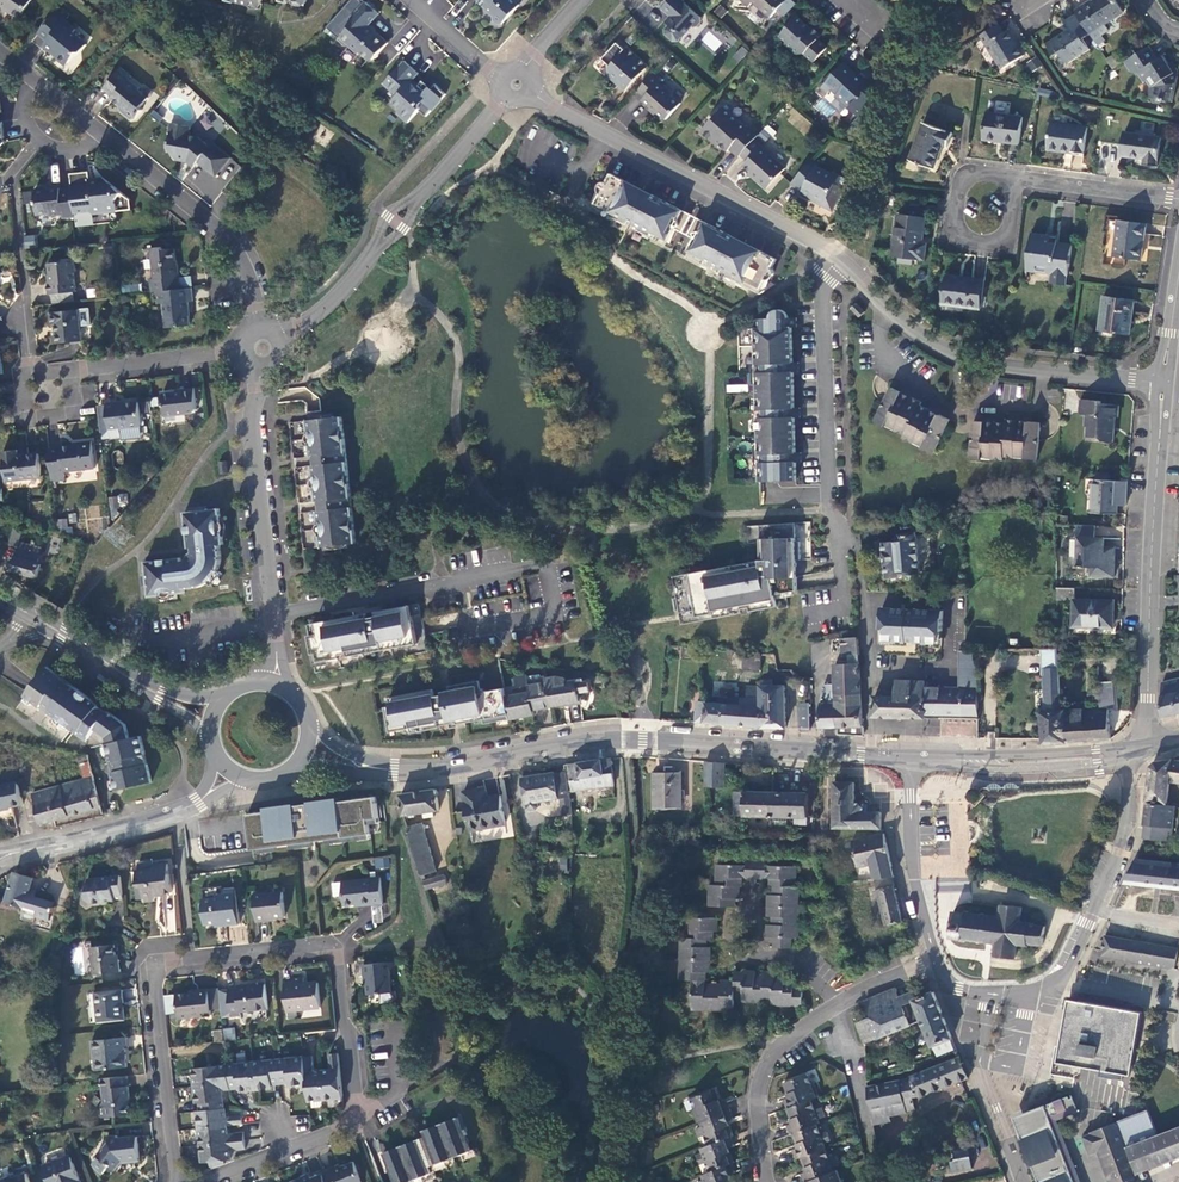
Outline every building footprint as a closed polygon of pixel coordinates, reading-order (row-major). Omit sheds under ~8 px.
[(4,14),(6,10),(10,12),(10,15),(16,19),(19,18),(31,0),(0,0),(0,12),(4,14)] [(479,1),(491,13),(491,15),(494,18),(494,20),(500,26),(504,25),(521,7),(520,6),(525,0),(480,0),(479,1)] [(701,17),(681,0),(670,0),(662,9),(671,17),(668,20),(669,24),(670,25),(666,30),(666,34),(674,41),(679,41),(682,36),(684,37),(693,27),(697,26),(702,21),(701,17)] [(747,7),(752,2),(770,18),(785,1),(784,0),(740,0),(747,7)] [(1074,12),(1076,14),(1089,34),(1094,42),(1110,33),(1106,26),(1124,14),(1115,0),(1100,0),(1092,5),(1090,3),(1074,12)] [(372,60),(387,43),(376,33),(372,33),(366,27),(379,14),(365,2),(350,19),(354,22),(337,40),(344,46),(348,46),(355,53),(359,53),(368,61),(372,60)] [(713,12),(721,18),(727,10),(719,4),(713,12)] [(57,9),(36,34),(46,42),(42,47),(51,54),(53,52),(56,55),(57,61),(65,67),(76,54),(81,54),(86,47),(74,36),(74,33),(76,31),(65,22),(69,18),(57,9)] [(1089,34),(1076,14),(1065,21),(1070,29),(1071,31),(1065,35),(1063,33),(1046,45),(1053,56),(1059,52),(1066,63),(1088,49),(1082,38),(1089,34)] [(795,17),(778,35),(785,42),(784,43),(795,54),(802,55),(812,63),(825,49),(809,34),(808,29),(795,17)] [(997,25),(980,35),(1001,70),(1022,57),(1007,32),(1003,34),(997,25)] [(709,31),(701,39),(714,52),(722,43),(709,31)] [(627,91),(649,67),(626,47),(625,49),(618,43),(603,59),(609,65),(610,77),(627,91)] [(1161,57),(1153,44),(1149,46),(1158,59),(1161,57)] [(740,46),(733,57),(740,62),(748,50),(740,46)] [(1124,62),(1123,64),(1130,73),(1138,74),(1143,82),(1146,81),(1149,79),(1155,86),(1158,87),(1157,97),(1160,97),(1160,100),(1165,101),(1165,99),(1173,100),(1178,76),(1170,65),(1165,56),(1161,57),(1158,59),(1149,46),(1132,58),(1124,62)] [(1122,58),(1124,62),(1132,58),(1129,53),(1122,58)] [(1026,63),(1031,72),(1042,65),(1036,56),(1026,63)] [(410,82),(418,73),(404,61),(383,84),(397,96),(392,102),(401,109),(397,113),(408,123),(420,109),(420,104),(433,90),(422,80),(416,87),(410,82)] [(1174,63),(1170,65),(1178,76),(1178,71),(1174,63)] [(865,94),(868,90),(862,85),(865,82),(856,75),(855,76),(843,65),(821,90),(827,96),(830,92),(836,97),(834,99),(857,120),(873,102),(865,94)] [(120,69),(102,90),(113,98),(110,101),(124,112),(125,116),(130,121),(134,120),(142,112),(139,110),(148,100),(137,91),(139,90),(128,81),(130,78),(120,69)] [(661,80),(654,73),(636,93),(644,100),(641,104),(654,116),(653,118),(660,125),(667,123),(682,106),(674,99),(672,94),(664,86),(663,88),(658,84),(661,80)] [(1149,79),(1146,81),(1150,86),(1148,95),(1157,97),(1158,87),(1155,86),(1149,79)] [(862,85),(868,90),(871,87),(865,82),(862,85)] [(804,135),(813,124),(794,108),(785,118),(804,135)] [(757,138),(758,136),(749,127),(747,130),(723,109),(715,118),(713,121),(701,133),(710,141),(712,139),(718,145),(726,153),(729,150),(738,158),(740,156),(757,138)] [(1023,118),(988,113),(984,139),(1019,144),(1023,118)] [(190,127),(169,124),(167,134),(169,134),(166,149),(173,159),(186,161),(193,167),(196,163),(214,177),(230,158),(211,143),(208,147),(196,138),(188,136),(190,127)] [(952,134),(923,124),(910,161),(934,170),(942,146),(947,148),(952,134)] [(1087,128),(1052,124),(1049,150),(1084,154),(1087,128)] [(1161,137),(1125,132),(1122,157),(1144,159),(1144,165),(1157,167),(1161,137)] [(764,145),(757,138),(740,156),(748,162),(745,166),(751,172),(750,173),(767,188),(784,170),(762,148),(764,145)] [(712,139),(710,141),(716,148),(718,145),(712,139)] [(818,164),(813,159),(790,185),(800,192),(823,203),(822,205),(833,210),(843,190),(834,186),(839,178),(831,173),(830,175),(817,167),(818,164)] [(87,171),(68,173),(70,188),(73,213),(88,211),(91,214),(130,210),(129,199),(101,177),(99,180),(89,181),(88,179),(87,171)] [(655,194),(652,194),(643,210),(636,207),(645,190),(612,173),(607,182),(603,183),(601,186),(601,188),(603,190),(594,208),(626,225),(629,221),(636,225),(634,228),(667,245),(676,229),(683,232),(692,216),(655,194)] [(847,182),(839,178),(834,186),(843,190),(847,182)] [(73,213),(70,188),(59,190),(58,188),(45,189),(42,187),(35,188),(32,191),(35,215),(48,213),(48,216),(61,214),(61,218),(73,217),(73,213)] [(643,210),(652,194),(645,190),(636,207),(643,210)] [(925,220),(899,216),(893,256),(924,260),(927,245),(922,244),(925,220)] [(777,260),(746,242),(737,259),(730,255),(739,238),(698,217),(689,235),(697,239),(687,256),(719,274),(722,270),(729,273),(727,277),(759,294),(769,277),(773,277),(776,272),(773,267),(777,260)] [(1145,226),(1119,222),(1114,257),(1140,261),(1145,226)] [(24,246),(35,246),(34,235),(23,235),(24,246)] [(1053,274),(1052,284),(1065,285),(1067,275),(1069,275),(1072,246),(1057,243),(1046,242),(1046,237),(1032,235),(1027,270),(1053,274)] [(737,259),(746,242),(739,238),(730,255),(737,259)] [(148,278),(150,292),(155,291),(178,289),(176,276),(178,276),(176,264),(174,265),(172,249),(164,249),(161,247),(150,248),(152,277),(148,278)] [(48,294),(51,294),(75,291),(73,272),(75,269),(73,258),(62,259),(61,261),(47,263),(49,281),(47,281),(48,294)] [(984,281),(946,276),(942,305),(981,309),(984,281)] [(191,298),(190,287),(178,289),(155,291),(156,303),(162,303),(166,326),(189,323),(186,302),(186,298),(191,298)] [(52,303),(76,300),(75,291),(51,294),(52,303)] [(1104,296),(1102,309),(1106,309),(1104,332),(1130,335),(1134,300),(1104,296)] [(867,310),(859,303),(854,308),(862,316),(867,310)] [(88,309),(49,313),(51,325),(53,324),(56,343),(81,341),(79,326),(90,325),(88,309)] [(755,329),(758,482),(796,482),(796,463),(801,463),(801,454),(795,454),(795,419),(800,419),(800,409),(794,409),(794,373),(799,373),(798,364),(793,364),(793,329),(798,328),(798,319),(789,319),(789,318),(788,316),(786,315),(780,314),(777,311),(774,313),(773,316),(772,317),(760,320),(760,328),(755,329)] [(999,397),(1027,402),(1030,386),(1002,381),(999,397)] [(726,384),(725,392),(748,393),(748,385),(726,384)] [(163,395),(165,418),(194,414),(196,410),(194,389),(183,390),(183,392),(163,395)] [(892,390),(878,421),(908,434),(907,437),(937,450),(950,419),(941,414),(930,410),(920,406),(922,403),(912,398),(900,393),(892,390)] [(901,390),(900,393),(912,398),(913,395),(901,390)] [(1100,399),(1079,397),(1077,410),(1085,411),(1083,423),(1086,424),(1085,434),(1097,436),(1100,439),(1110,440),(1113,415),(1116,416),(1117,404),(1099,402),(1100,399)] [(140,427),(138,405),(116,407),(116,405),(106,406),(106,407),(107,421),(98,422),(100,439),(120,437),(119,429),(140,427)] [(106,407),(97,408),(98,422),(107,421),(106,407)] [(316,513),(320,548),(321,548),(321,549),(341,547),(341,548),(348,547),(348,546),(355,545),(355,543),(341,419),(333,420),(333,418),(325,419),(325,421),(305,423),(309,459),(314,459),(327,457),(328,465),(315,467),(310,467),(314,504),(319,503),(333,502),(334,511),(320,512),(316,513)] [(974,421),(972,455),(1006,457),(1006,452),(1038,454),(1040,421),(1030,421),(1019,420),(1008,420),(1008,423),(995,422),(984,421),(974,421)] [(908,434),(878,421),(877,424),(907,437),(908,434)] [(937,450),(907,437),(906,441),(936,453),(937,450)] [(48,450),(52,482),(65,480),(64,473),(94,469),(90,442),(78,443),(79,445),(59,447),(59,448),(48,450)] [(39,454),(27,455),(18,456),(18,452),(18,449),(4,451),(6,480),(42,478),(39,454)] [(327,457),(314,459),(315,467),(328,465),(327,457)] [(225,463),(218,464),(220,477),(227,476),(225,463)] [(1117,482),(1107,481),(1095,480),(1093,480),(1091,513),(1116,514),(1117,482)] [(319,503),(320,512),(334,511),(333,502),(319,503)] [(89,530),(107,530),(107,516),(104,516),(104,505),(89,506),(89,530)] [(145,563),(146,575),(149,598),(185,594),(185,591),(197,589),(202,587),(207,585),(211,581),(215,577),(218,572),(220,565),(221,559),(220,552),(220,546),(223,545),(219,510),(184,514),(188,549),(192,549),(193,553),(186,563),(181,564),(180,559),(145,563)] [(69,519),(57,519),(57,531),(69,531),(69,519)] [(725,568),(715,570),(716,574),(708,576),(707,572),(689,575),(696,612),(704,610),(706,617),(715,615),(716,620),(742,615),(742,611),(750,609),(751,613),(778,608),(775,597),(797,593),(797,578),(789,579),(789,571),(797,571),(797,562),(801,561),(800,543),(796,543),(796,525),(760,527),(761,562),(750,564),(751,568),(743,570),(742,565),(733,567),(734,571),(726,573),(725,568)] [(1096,526),(1078,526),(1077,538),(1079,538),(1078,567),(1092,568),(1092,576),(1114,577),(1115,549),(1103,548),(1104,539),(1096,538),(1096,526)] [(22,532),(14,530),(10,545),(18,547),(22,532)] [(21,542),(31,545),(34,534),(24,531),(21,542)] [(884,563),(886,579),(899,578),(899,575),(920,573),(916,536),(913,533),(899,534),(893,542),(883,543),(884,556),(887,556),(887,563),(884,563)] [(41,548),(31,545),(21,542),(16,557),(14,557),(11,570),(37,577),(40,564),(38,563),(41,548)] [(1074,600),(1074,589),(1057,588),(1057,601),(1074,601),(1074,600)] [(1113,601),(1074,600),(1074,601),(1073,626),(1112,628),(1113,601)] [(357,615),(322,622),(323,629),(314,630),(315,634),(307,636),(310,655),(314,654),(316,663),(338,659),(338,656),(346,654),(346,657),(364,654),(364,651),(372,649),(372,652),(399,647),(398,643),(406,642),(407,646),(416,644),(409,605),(374,612),(375,617),(366,619),(358,621),(357,615)] [(942,630),(942,610),(916,610),(916,611),(907,611),(907,609),(882,609),(882,629),(888,629),(888,642),(906,642),(906,636),(915,636),(915,642),(937,642),(937,630),(942,630)] [(862,685),(858,638),(841,640),(842,655),(848,656),(849,663),(834,664),(835,695),(832,695),(832,685),(823,685),(821,703),(836,704),(837,728),(838,728),(838,734),(863,735),(862,720),(862,685)] [(694,658),(695,649),(685,648),(683,648),(682,657),(694,658)] [(1059,674),(1057,649),(1039,649),(1040,676),(1047,676),(1058,674),(1059,674)] [(978,689),(978,653),(956,652),(956,689),(978,689)] [(760,670),(760,655),(743,653),(743,670),(760,670)] [(117,791),(123,790),(152,783),(148,765),(147,765),(144,756),(146,755),(140,737),(130,740),(126,726),(46,667),(25,697),(40,707),(40,708),(49,715),(50,713),(78,734),(77,735),(86,741),(95,730),(98,726),(102,729),(110,735),(113,743),(107,745),(111,762),(109,763),(113,775),(114,774),(117,791)] [(1068,744),(1067,742),(1065,712),(1061,712),(1058,674),(1047,676),(1049,694),(1044,695),(1045,707),(1047,707),(1047,713),(1040,713),(1042,745),(1068,744)] [(539,675),(526,678),(526,676),(513,678),(515,686),(504,688),(511,720),(534,715),(533,711),(550,708),(545,683),(544,676),(539,677),(539,675)] [(545,683),(550,708),(580,703),(579,694),(590,692),(589,683),(577,685),(575,679),(566,681),(565,679),(556,677),(546,678),(546,683),(545,683)] [(1161,683),(1161,718),(1178,713),(1178,679),(1161,683)] [(395,707),(385,709),(390,734),(422,728),(422,733),(440,729),(440,728),(450,726),(448,718),(455,717),(457,726),(484,720),(485,725),(493,723),(492,719),(502,717),(503,721),(511,720),(504,688),(486,693),(482,690),(480,694),(479,694),(476,682),(450,687),(451,695),(434,698),(433,690),(393,698),(395,707)] [(873,717),(923,718),(924,688),(923,682),(897,682),(897,694),(892,694),(892,698),(873,697),(873,717)] [(1110,739),(1108,709),(1115,708),(1113,683),(1098,683),(1099,690),(1099,700),(1100,709),(1086,710),(1088,741),(1110,739)] [(762,687),(763,728),(786,728),(784,686),(773,686),(762,687)] [(723,725),(763,728),(762,687),(761,687),(747,687),(747,700),(730,698),(730,704),(726,703),(725,707),(723,725)] [(923,718),(938,718),(939,688),(924,688),(923,718)] [(938,718),(978,718),(978,689),(956,689),(939,688),(938,718)] [(1099,690),(1090,691),(1091,701),(1099,700),(1099,690)] [(695,723),(723,725),(725,707),(726,703),(706,702),(697,702),(695,723)] [(801,732),(809,732),(809,728),(810,728),(810,704),(800,703),(800,728),(801,728),(801,732)] [(821,728),(837,728),(836,704),(821,703),(821,728)] [(1067,742),(1088,741),(1086,710),(1065,711),(1065,712),(1067,742)] [(76,758),(81,779),(28,792),(37,827),(101,812),(87,755),(76,758)] [(614,785),(612,759),(569,765),(572,780),(580,779),(582,789),(614,785)] [(1156,761),(1151,766),(1147,799),(1166,803),(1170,781),(1178,783),(1178,760),(1172,759),(1156,761)] [(725,764),(705,762),(706,787),(725,787),(725,764)] [(573,814),(570,796),(566,771),(522,779),(526,804),(527,807),(529,810),(535,809),(537,807),(537,802),(560,798),(563,815),(573,814)] [(681,808),(680,774),(656,773),(657,808),(681,808)] [(23,805),(16,780),(0,784),(0,811),(23,805)] [(834,828),(881,829),(881,813),(868,813),(854,813),(854,802),(854,783),(834,782),(834,828)] [(995,783),(992,784),(990,785),(989,786),(988,787),(992,792),(999,791),(1002,788),(1001,786),(999,784),(997,784),(995,783)] [(1012,783),(1010,783),(1007,784),(1006,786),(1005,787),(1009,791),(1016,791),(1019,787),(1018,786),(1016,784),(1014,783),(1012,783)] [(971,802),(977,807),(986,795),(980,790),(977,788),(967,798),(971,802)] [(967,798),(977,788),(970,789),(967,794),(967,798)] [(471,832),(505,825),(501,796),(486,799),(484,789),(464,793),(471,832)] [(437,790),(400,795),(403,816),(439,811),(437,790)] [(779,816),(780,791),(746,792),(746,816),(779,816)] [(815,792),(780,791),(779,816),(790,816),(790,822),(802,822),(802,819),(808,820),(809,816),(814,816),(815,792)] [(746,816),(746,792),(736,792),(735,816),(746,816)] [(251,846),(252,848),(257,848),(370,834),(368,819),(378,818),(376,797),(339,801),(339,798),(309,801),(309,803),(295,805),(295,803),(265,807),(265,810),(247,813),(247,816),(251,846)] [(854,813),(868,813),(865,806),(867,803),(864,799),(860,803),(854,802),(854,813)] [(1174,807),(1147,803),(1144,825),(1172,829),(1174,807)] [(406,827),(422,876),(436,871),(422,824),(406,827)] [(1172,829),(1144,825),(1143,828),(1148,828),(1148,838),(1170,841),(1172,829)] [(893,878),(895,878),(884,835),(853,841),(859,868),(862,867),(871,866),(874,880),(876,880),(893,878)] [(374,868),(389,868),(389,857),(374,857),(374,868)] [(1177,870),(1178,863),(1136,859),(1125,884),(1158,887),(1167,888),(1178,889),(1178,870),(1177,870)] [(167,863),(152,865),(153,869),(135,872),(137,884),(142,889),(144,902),(154,901),(156,891),(155,888),(170,886),(167,863)] [(763,947),(784,948),(788,868),(714,864),(713,884),(707,884),(706,906),(739,908),(740,879),(766,880),(763,947)] [(871,866),(862,867),(865,881),(874,880),(871,866)] [(51,913),(52,909),(54,902),(37,897),(38,892),(30,889),(33,879),(15,873),(6,902),(24,908),(21,919),(34,923),(36,916),(48,920),(51,913)] [(113,899),(122,898),(119,875),(87,879),(83,901),(89,905),(113,903),(113,899)] [(424,883),(426,890),(448,884),(445,875),(424,883)] [(381,878),(341,882),(343,904),(361,902),(362,904),(372,903),(373,904),(383,903),(381,878)] [(874,881),(875,887),(893,885),(892,879),(874,881)] [(788,887),(784,948),(791,949),(792,937),(796,937),(799,887),(788,887)] [(238,922),(235,889),(222,890),(222,893),(217,894),(214,896),(205,896),(206,899),(203,902),(204,909),(207,913),(208,922),(223,921),(224,924),(238,922)] [(282,893),(252,897),(255,922),(267,921),(267,919),(285,917),(282,893)] [(957,912),(954,938),(963,939),(963,941),(967,942),(967,940),(980,941),(980,944),(983,944),(983,942),(1000,944),(999,956),(1019,959),(1021,945),(1031,947),(1031,944),(1046,946),(1048,928),(1038,926),(1038,924),(1024,922),(1026,909),(1005,906),(1004,918),(987,915),(987,914),(983,913),(983,915),(971,914),(971,911),(967,910),(966,913),(957,912)] [(689,981),(689,1010),(732,1010),(732,981),(709,981),(709,942),(716,942),(716,918),(687,918),(687,938),(677,938),(677,981),(689,981)] [(1098,956),(1171,969),(1173,959),(1174,949),(1102,937),(1098,956)] [(94,965),(119,963),(118,959),(116,959),(114,945),(91,948),(94,965)] [(383,1003),(395,1002),(398,998),(397,991),(394,992),(392,970),(391,962),(365,964),(367,976),(368,976),(370,995),(382,994),(383,1003)] [(120,972),(119,963),(94,965),(95,975),(120,972)] [(739,1002),(780,1005),(783,973),(733,969),(732,985),(740,986),(739,1002)] [(319,1007),(316,982),(303,983),(302,978),(291,978),(291,981),(282,983),(285,1010),(319,1007)] [(268,1008),(265,984),(252,984),(252,983),(236,985),(237,988),(228,989),(231,1015),(242,1015),(241,1011),(268,1008)] [(220,1007),(218,987),(206,988),(197,989),(197,992),(175,993),(177,1017),(209,1015),(209,1009),(220,1007)] [(897,988),(865,1000),(872,1018),(857,1024),(860,1030),(865,1044),(913,1025),(905,1004),(903,1004),(900,997),(897,988)] [(121,990),(95,992),(98,1021),(124,1020),(121,990)] [(916,999),(913,992),(900,997),(903,1004),(905,1004),(914,1000),(916,999)] [(781,993),(780,1005),(801,1007),(802,995),(781,993)] [(914,1000),(933,1047),(952,1040),(934,993),(916,999),(914,1000)] [(1130,1076),(1142,1012),(1070,999),(1061,1046),(1057,1046),(1052,1072),(1052,1073),(1053,1074),(1054,1075),(1075,1079),(1079,1079),(1081,1067),(1099,1070),(1130,1076)] [(215,1032),(216,1043),(225,1042),(223,1030),(215,1032)] [(91,1040),(93,1060),(97,1059),(98,1070),(126,1067),(123,1048),(126,1047),(126,1037),(91,1040)] [(653,1041),(654,1051),(665,1049),(663,1039),(653,1041)] [(196,1112),(198,1128),(227,1127),(227,1126),(242,1124),(242,1116),(225,1118),(222,1090),(223,1085),(234,1084),(234,1088),(236,1090),(271,1087),(270,1080),(286,1079),(287,1084),(304,1082),(306,1099),(340,1095),(335,1052),(326,1054),(327,1069),(311,1071),(309,1055),(191,1069),(194,1104),(199,1103),(201,1112),(196,1112)] [(908,1078),(908,1080),(911,1094),(903,1097),(905,1111),(914,1109),(912,1097),(918,1095),(919,1097),(967,1078),(959,1058),(908,1078)] [(783,1101),(787,1110),(811,1100),(819,1097),(813,1084),(811,1085),(807,1074),(783,1084),(789,1098),(783,1101)] [(129,1096),(127,1077),(101,1080),(103,1101),(100,1106),(101,1117),(129,1114),(127,1097),(129,1096)] [(908,1080),(868,1087),(870,1102),(886,1100),(888,1116),(905,1113),(905,1111),(903,1097),(911,1094),(908,1080)] [(693,1110),(699,1123),(702,1122),(730,1111),(727,1102),(721,1104),(716,1090),(693,1099),(697,1108),(693,1110)] [(1068,1175),(1073,1173),(1054,1122),(1076,1114),(1074,1108),(1070,1097),(1030,1112),(1036,1127),(1020,1133),(1039,1181),(1070,1181),(1068,1175)] [(790,1136),(792,1134),(816,1125),(820,1123),(818,1118),(823,1116),(820,1108),(815,1110),(811,1100),(787,1110),(793,1123),(786,1126),(790,1136)] [(886,1100),(870,1102),(873,1125),(890,1122),(888,1116),(886,1100)] [(733,1119),(730,1111),(702,1122),(703,1126),(696,1129),(700,1138),(706,1135),(710,1145),(731,1138),(734,1137),(727,1122),(733,1119)] [(1083,1136),(1090,1155),(1097,1152),(1109,1181),(1142,1181),(1138,1173),(1178,1157),(1178,1129),(1159,1136),(1149,1111),(1126,1120),(1114,1124),(1083,1136)] [(1030,1112),(1015,1118),(1020,1133),(1036,1127),(1030,1112)] [(423,1136),(426,1144),(432,1158),(434,1164),(443,1160),(459,1153),(468,1150),(467,1149),(464,1142),(463,1138),(455,1116),(421,1130),(423,1136)] [(796,1160),(800,1158),(823,1149),(825,1148),(824,1143),(830,1141),(827,1132),(820,1135),(816,1125),(792,1134),(798,1148),(792,1151),(796,1160)] [(227,1127),(198,1128),(202,1163),(208,1162),(224,1160),(231,1159),(230,1151),(246,1149),(245,1141),(244,1133),(228,1134),(227,1127)] [(139,1157),(137,1137),(124,1138),(121,1141),(117,1135),(109,1136),(109,1143),(100,1155),(98,1154),(96,1157),(96,1159),(93,1164),(94,1169),(101,1173),(108,1167),(113,1169),(123,1159),(139,1157)] [(419,1147),(415,1138),(381,1153),(384,1162),(387,1167),(392,1181),(393,1181),(406,1181),(420,1176),(429,1173),(426,1167),(424,1160),(419,1147)] [(710,1145),(701,1149),(703,1153),(696,1156),(700,1165),(710,1172),(731,1164),(734,1163),(729,1149),(734,1147),(731,1138),(710,1145)] [(426,1144),(425,1144),(419,1147),(424,1160),(432,1158),(426,1144)] [(473,1147),(467,1149),(468,1150),(459,1153),(462,1159),(475,1154),(473,1147)] [(808,1181),(833,1172),(831,1168),(838,1165),(835,1156),(828,1159),(823,1149),(800,1158),(806,1172),(801,1174),(804,1181),(808,1181)] [(950,1159),(968,1156),(967,1149),(948,1152),(950,1159)] [(969,1157),(948,1160),(950,1175),(971,1171),(969,1157)] [(71,1158),(43,1168),(48,1181),(79,1181),(71,1158)] [(432,1158),(424,1160),(426,1167),(430,1165),(434,1164),(432,1158)] [(208,1162),(210,1170),(224,1164),(224,1160),(208,1162)] [(443,1160),(434,1164),(430,1165),(433,1171),(445,1166),(443,1160)] [(352,1163),(335,1169),(334,1167),(321,1172),(325,1181),(359,1181),(352,1163)] [(729,1175),(735,1173),(731,1164),(710,1172),(702,1175),(704,1180),(699,1181),(732,1181),(729,1175)] [(426,1167),(429,1173),(420,1176),(422,1181),(425,1181),(435,1178),(433,1171),(430,1165),(426,1167)] [(837,1170),(833,1172),(808,1181),(841,1181),(837,1170)] [(321,1172),(291,1181),(325,1181),(321,1172)] [(1068,1175),(1070,1181),(1076,1181),(1073,1173),(1068,1175)] [(0,1181),(32,1181),(29,1174),(14,1179),(14,1177),(0,1181)]
